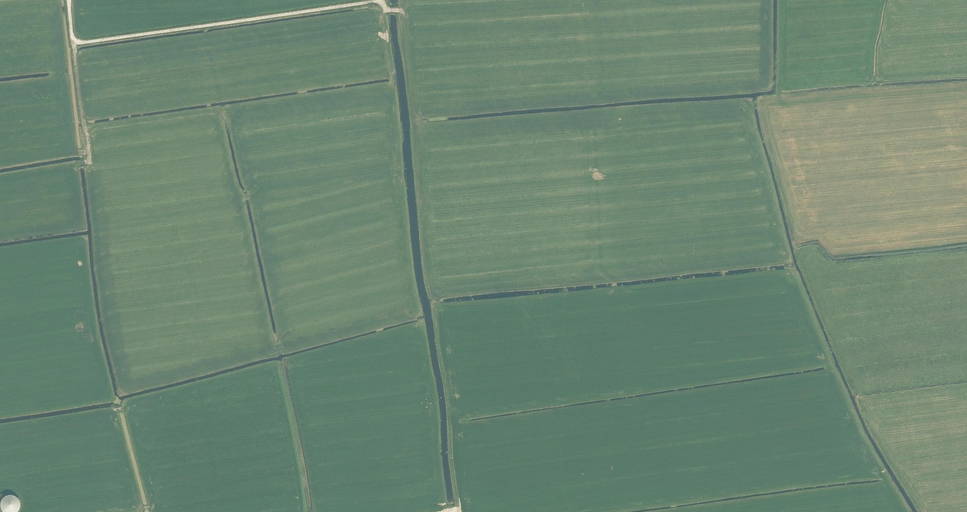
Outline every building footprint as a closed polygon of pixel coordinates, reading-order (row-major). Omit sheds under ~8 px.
[(1,499),(2,511),(19,511),(19,498),(1,499)]
